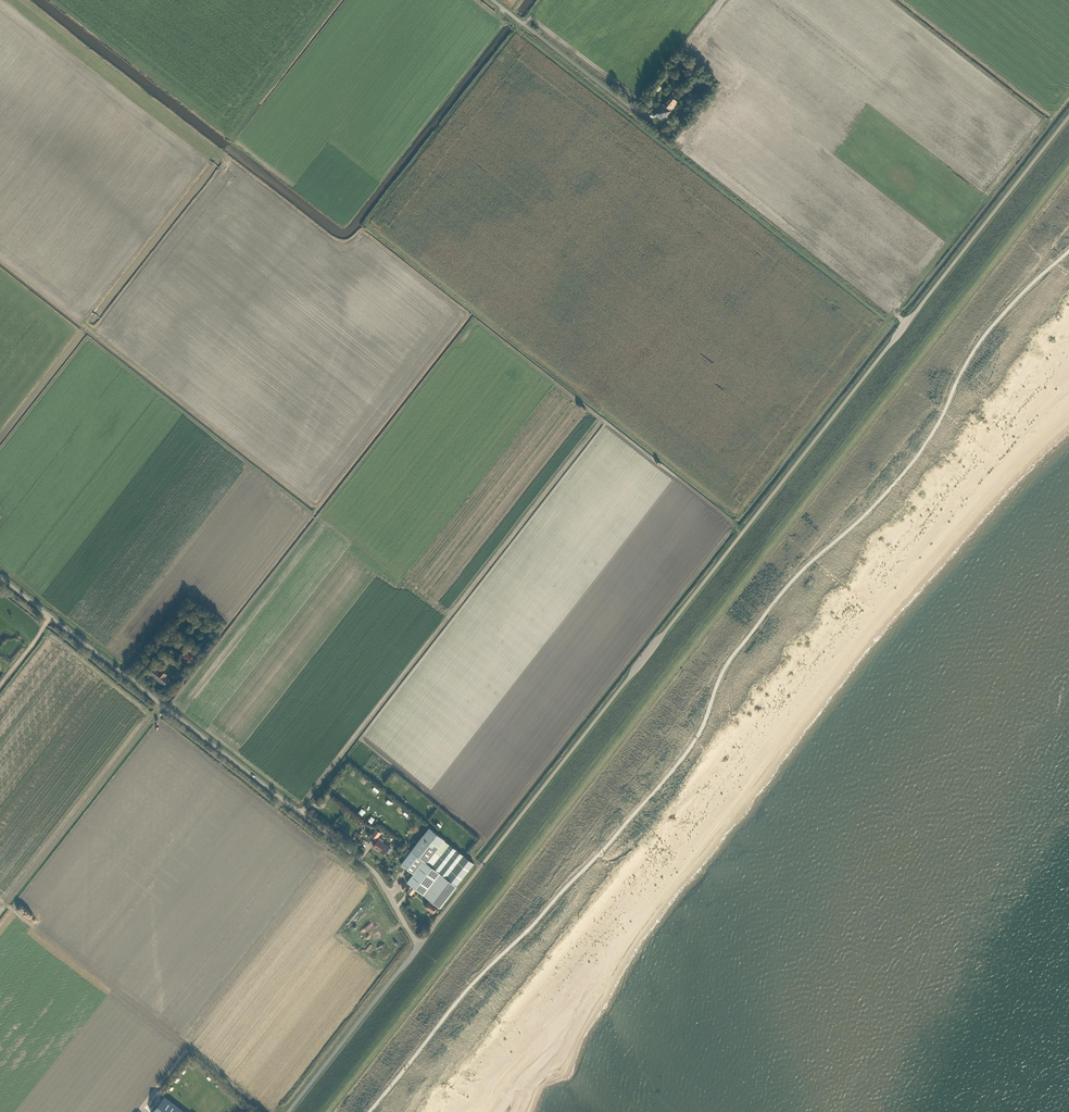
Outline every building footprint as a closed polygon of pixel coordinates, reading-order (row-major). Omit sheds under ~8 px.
[(662,75),(657,80),(662,84),(666,78),(662,75)] [(671,94),(663,104),(669,108),(673,103),(675,104),(677,102),(675,101),(677,98),(671,94)] [(660,103),(652,113),(656,115),(655,116),(662,121),(670,111),(660,103)] [(195,658),(191,654),(192,653),(187,649),(181,655),(190,663),(195,658)] [(169,681),(168,680),(169,678),(165,676),(167,674),(161,669),(159,671),(155,668),(151,673),(164,684),(165,683),(166,684),(168,684),(169,682),(169,681)] [(356,783),(351,787),(356,791),(360,787),(356,783)] [(412,826),(410,829),(417,835),(420,832),(412,826)] [(434,882),(440,873),(451,881),(457,885),(474,863),(444,840),(444,839),(429,827),(423,835),(410,851),(400,864),(413,874),(407,882),(420,892),(430,879),(434,882)] [(376,829),(371,835),(376,839),(381,833),(376,829)] [(379,839),(373,846),(384,854),(386,851),(388,853),(392,849),(389,847),(382,842),(384,840),(380,837),(379,839)] [(430,879),(420,892),(430,900),(438,906),(440,907),(457,886),(451,881),(440,873),(434,882),(430,879)] [(416,889),(412,885),(407,891),(412,895),(416,889)] [(425,907),(432,913),(438,906),(430,900),(425,907)] [(157,1111),(186,1111),(168,1098),(157,1111)]
